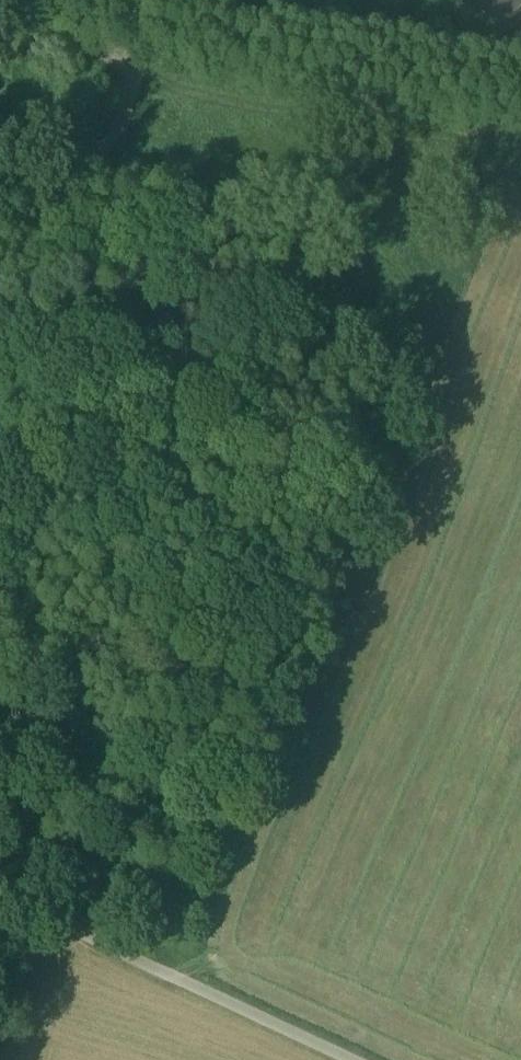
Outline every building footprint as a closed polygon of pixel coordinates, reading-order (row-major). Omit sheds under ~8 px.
[(445,10),(463,22),(484,26),(505,22),(520,11),(520,0),(438,0),(445,10)]
